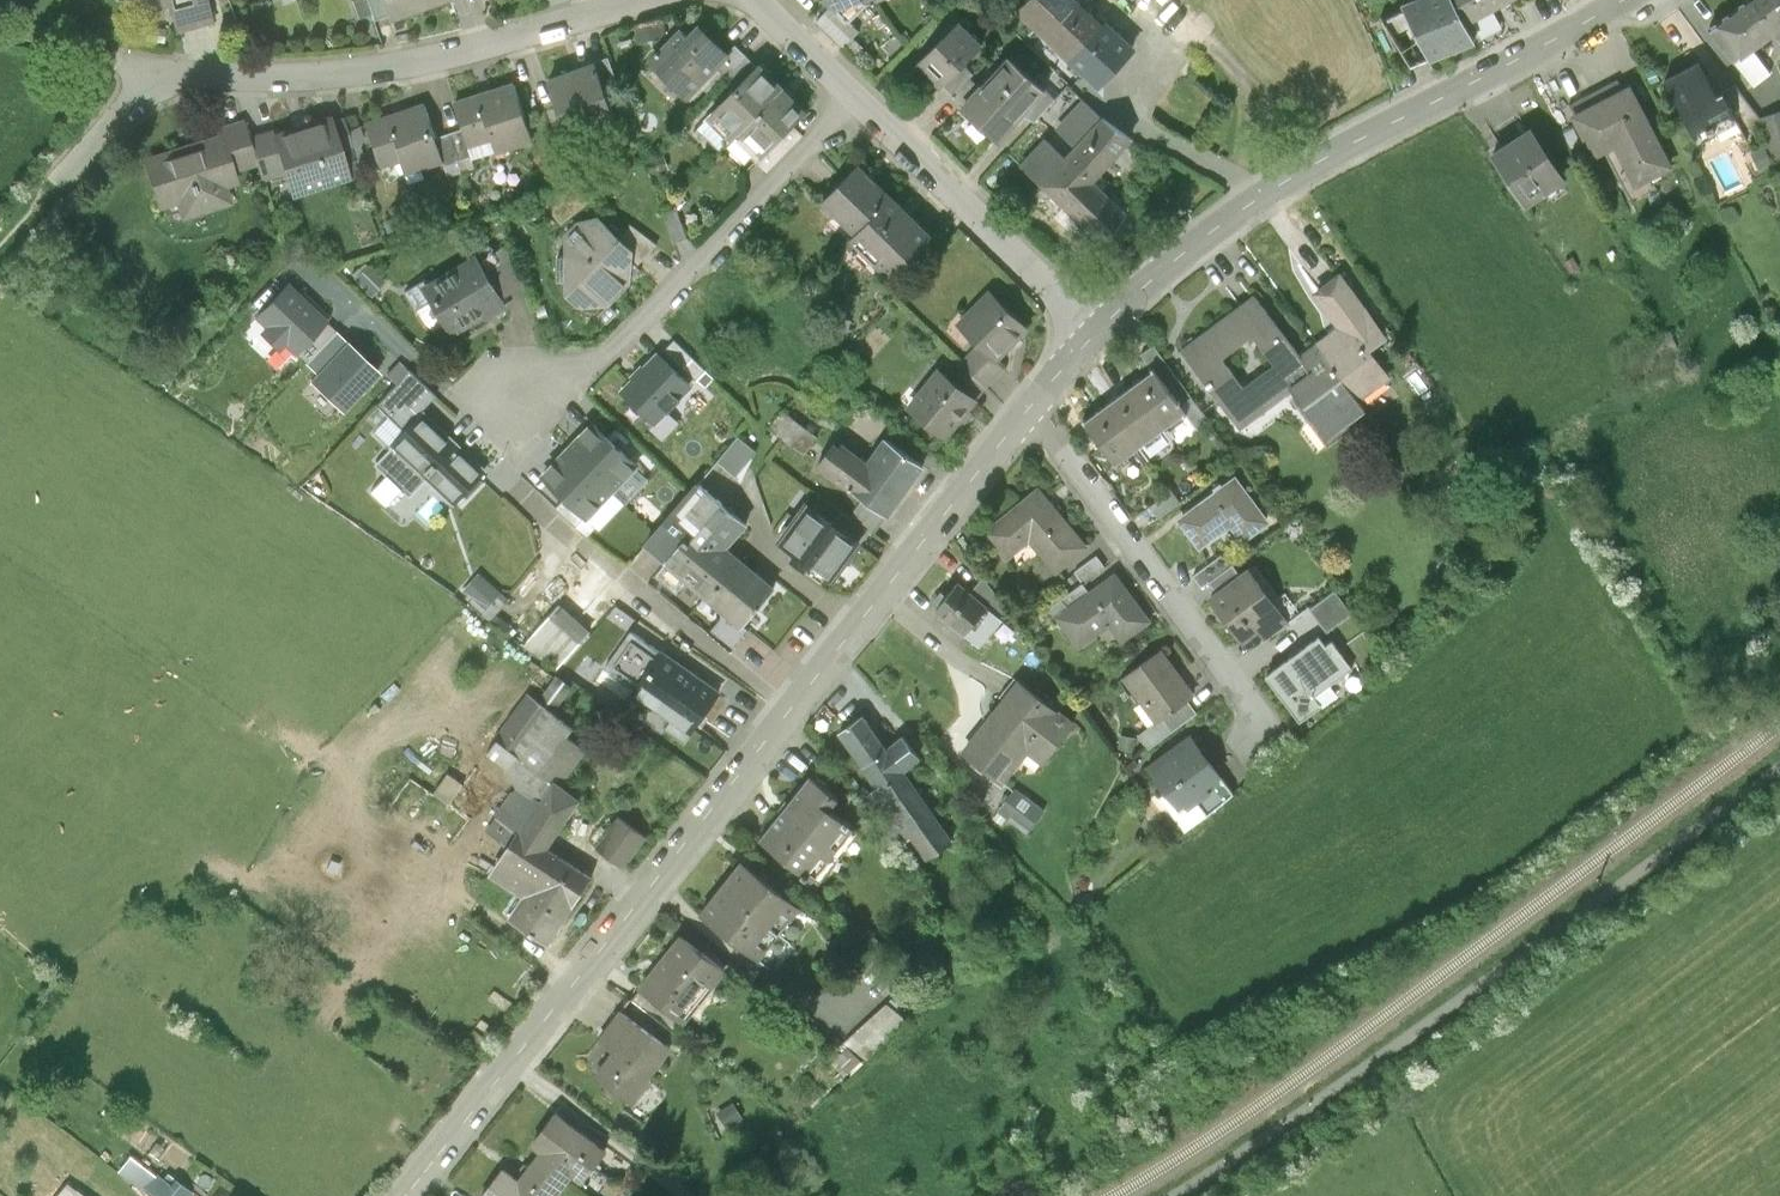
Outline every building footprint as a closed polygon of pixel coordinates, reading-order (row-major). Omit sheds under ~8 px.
[(213,0),(141,0),(146,17),(170,11),(178,40),(220,29),(213,0)] [(392,23),(454,3),(454,0),(384,0),(392,23)] [(819,2),(835,18),(874,0),(820,0),(819,2)] [(1079,0),(1026,0),(1018,8),(1099,83),(1134,47),(1108,20),(1104,24),(1079,0)] [(1452,0),(1419,0),(1380,17),(1410,67),(1473,40),(1463,22),(1452,0)] [(1463,22),(1491,8),(1506,0),(1452,0),(1463,22)] [(1745,7),(1771,42),(1779,55),(1779,0),(1755,0),(1745,7)] [(1732,69),(1771,42),(1745,7),(1707,34),(1732,69)] [(987,51),(959,24),(915,70),(942,97),(987,51)] [(733,59),(700,28),(688,40),(680,32),(647,67),(688,106),(733,59)] [(1050,99),(1009,61),(961,113),(1002,151),(1050,99)] [(620,130),(598,65),(542,84),(564,149),(620,130)] [(702,123),(726,148),(785,92),(760,66),(702,123)] [(1724,115),(1696,66),(1657,88),(1685,137),(1724,115)] [(534,148),(512,85),(451,106),(461,132),(467,151),(490,143),(496,161),(534,148)] [(1671,175),(1629,90),(1565,121),(1587,166),(1609,156),(1628,196),(1671,175)] [(809,117),(785,92),(726,148),(751,174),(809,117)] [(1076,148),(1067,159),(1092,182),(1099,173),(1100,174),(1130,138),(1104,119),(1085,102),(1058,131),(1076,148)] [(434,142),(421,105),(359,126),(360,129),(370,159),(375,174),(399,166),(404,181),(443,168),(434,142)] [(1768,116),(1778,158),(1779,158),(1779,113),(1768,116)] [(328,122),(270,141),(282,177),(291,203),(348,184),(343,168),(333,138),(328,122)] [(247,140),(242,123),(219,130),(221,136),(234,175),(256,167),(247,140)] [(370,159),(360,129),(333,138),(343,168),(370,159)] [(467,151),(461,132),(434,142),(443,168),(470,159),(467,151)] [(256,167),(262,184),(282,177),(270,141),(268,133),(247,140),(256,167)] [(1564,188),(1529,134),(1486,162),(1520,215),(1564,188)] [(234,175),(221,136),(138,163),(157,218),(176,211),(181,228),(234,210),(228,193),(239,189),(234,175)] [(1042,185),(1067,159),(1049,141),(1024,168),(1042,185)] [(1092,182),(1067,159),(1042,185),(1066,207),(1069,210),(1094,184),(1092,182)] [(819,212),(860,250),(901,207),(860,169),(819,212)] [(1124,213),(1094,184),(1069,210),(1082,223),(1100,239),(1124,213)] [(941,246),(901,207),(860,250),(901,289),(941,246)] [(1069,210),(1066,207),(1054,220),(1071,235),(1082,223),(1069,210)] [(580,225),(569,237),(569,258),(558,258),(559,285),(569,285),(569,294),(580,305),(607,305),(629,283),(630,261),(630,260),(631,259),(617,245),(621,242),(620,241),(598,220),(580,225)] [(630,260),(630,261),(636,267),(658,245),(634,227),(620,241),(621,242),(617,245),(631,259),(630,260)] [(478,264),(500,299),(524,284),(511,244),(478,264)] [(478,264),(475,260),(430,288),(425,280),(405,292),(420,316),(439,304),(455,330),(502,302),(500,299),(478,264)] [(387,286),(369,267),(353,281),(371,301),(387,286)] [(1343,276),(1313,299),(1338,332),(1318,347),(1362,407),(1394,383),(1375,357),(1393,344),(1343,276)] [(299,298),(287,287),(258,317),(269,327),(263,334),(278,348),(284,342),(295,352),(309,338),(324,322),(299,298)] [(299,298),(324,322),(329,316),(304,293),(299,298)] [(1031,335),(990,293),(955,327),(996,369),(1031,335)] [(1240,434),(1291,397),(1329,448),(1370,418),(1362,407),(1318,347),(1302,358),(1258,297),(1181,354),(1240,434)] [(319,374),(348,344),(336,332),(321,348),(307,363),(319,374)] [(307,363),(321,348),(309,338),(295,352),(307,363)] [(706,370),(675,341),(665,351),(696,380),(706,370)] [(378,372),(348,344),(319,374),(312,382),(342,410),(378,372)] [(678,396),(690,384),(660,356),(624,393),(654,422),(666,410),(669,413),(682,400),(678,396)] [(973,397),(937,370),(904,416),(940,442),(973,397)] [(410,434),(425,418),(419,412),(436,395),(410,371),(378,404),(410,434)] [(1155,375),(1131,393),(1165,438),(1189,420),(1155,375)] [(1131,393),(1107,411),(1142,456),(1165,438),(1131,393)] [(1118,474),(1142,456),(1107,411),(1084,429),(1118,474)] [(777,425),(805,443),(814,429),(786,412),(777,425)] [(481,471),(425,418),(410,434),(380,465),(389,473),(409,492),(427,473),(455,499),(481,471)] [(569,451),(612,492),(637,465),(594,424),(569,451)] [(756,452),(738,436),(719,461),(742,481),(756,452)] [(925,467),(890,442),(873,466),(842,444),(826,467),(892,514),(925,467)] [(612,492),(569,451),(543,477),(587,518),(612,492)] [(393,510),(409,492),(389,473),(373,491),(393,510)] [(1236,481),(1178,523),(1199,553),(1232,530),(1246,550),(1273,531),(1236,481)] [(699,485),(681,506),(728,546),(748,525),(699,485)] [(1091,555),(1041,491),(982,537),(1005,567),(1031,546),(1058,580),(1091,555)] [(775,589),(728,546),(681,506),(647,546),(668,563),(744,627),(775,589)] [(862,552),(815,516),(790,548),(837,584),(862,552)] [(1210,591),(1243,577),(1232,553),(1200,567),(1210,591)] [(498,615),(514,598),(483,570),(468,587),(498,615)] [(1292,628),(1251,573),(1210,603),(1244,650),(1262,637),(1268,645),(1292,628)] [(1154,626),(1116,577),(1056,622),(1080,655),(1110,632),(1123,649),(1154,626)] [(1006,623),(958,586),(934,618),(983,655),(1006,623)] [(582,618),(547,587),(512,626),(547,657),(582,618)] [(1317,605),(1333,628),(1357,611),(1341,588),(1317,605)] [(1319,607),(1292,619),(1304,645),(1331,633),(1319,607)] [(1324,640),(1264,685),(1300,733),(1335,707),(1328,698),(1353,680),(1324,640)] [(1157,730),(1197,701),(1161,653),(1121,683),(1157,730)] [(724,697),(660,655),(629,701),(694,743),(724,697)] [(1080,731),(1016,683),(957,761),(1002,795),(1030,758),(1048,772),(1080,731)] [(575,736),(525,698),(489,745),(540,783),(575,736)] [(878,798),(907,780),(922,769),(906,745),(888,756),(868,726),(841,744),(878,798)] [(1223,782),(1191,739),(1150,769),(1167,793),(1173,789),(1187,808),(1223,782)] [(453,802),(467,781),(452,771),(438,792),(453,802)] [(955,851),(907,780),(878,798),(927,871),(955,851)] [(842,811),(809,786),(760,850),(814,891),(854,839),(833,823),(842,811)] [(1000,810),(1031,832),(1049,809),(1018,786),(1000,810)] [(507,929),(545,955),(594,885),(549,854),(582,807),(553,787),(538,809),(512,790),(481,834),(510,854),(489,883),(523,907),(507,929)] [(621,819),(594,852),(622,874),(649,841),(621,819)] [(743,867),(720,896),(784,946),(807,917),(743,867)] [(761,975),(784,946),(720,896),(697,925),(761,975)] [(728,979),(680,942),(636,998),(685,1035),(728,979)] [(910,1028),(887,1007),(847,1044),(870,1063),(910,1028)] [(677,1059),(621,1016),(594,1050),(610,1062),(593,1084),(633,1115),(677,1059)] [(539,1153),(528,1169),(557,1190),(569,1173),(584,1184),(605,1155),(553,1117),(531,1147),(539,1153)] [(131,1160),(120,1174),(151,1195),(188,1195),(191,1193),(175,1182),(170,1188),(131,1160)]
